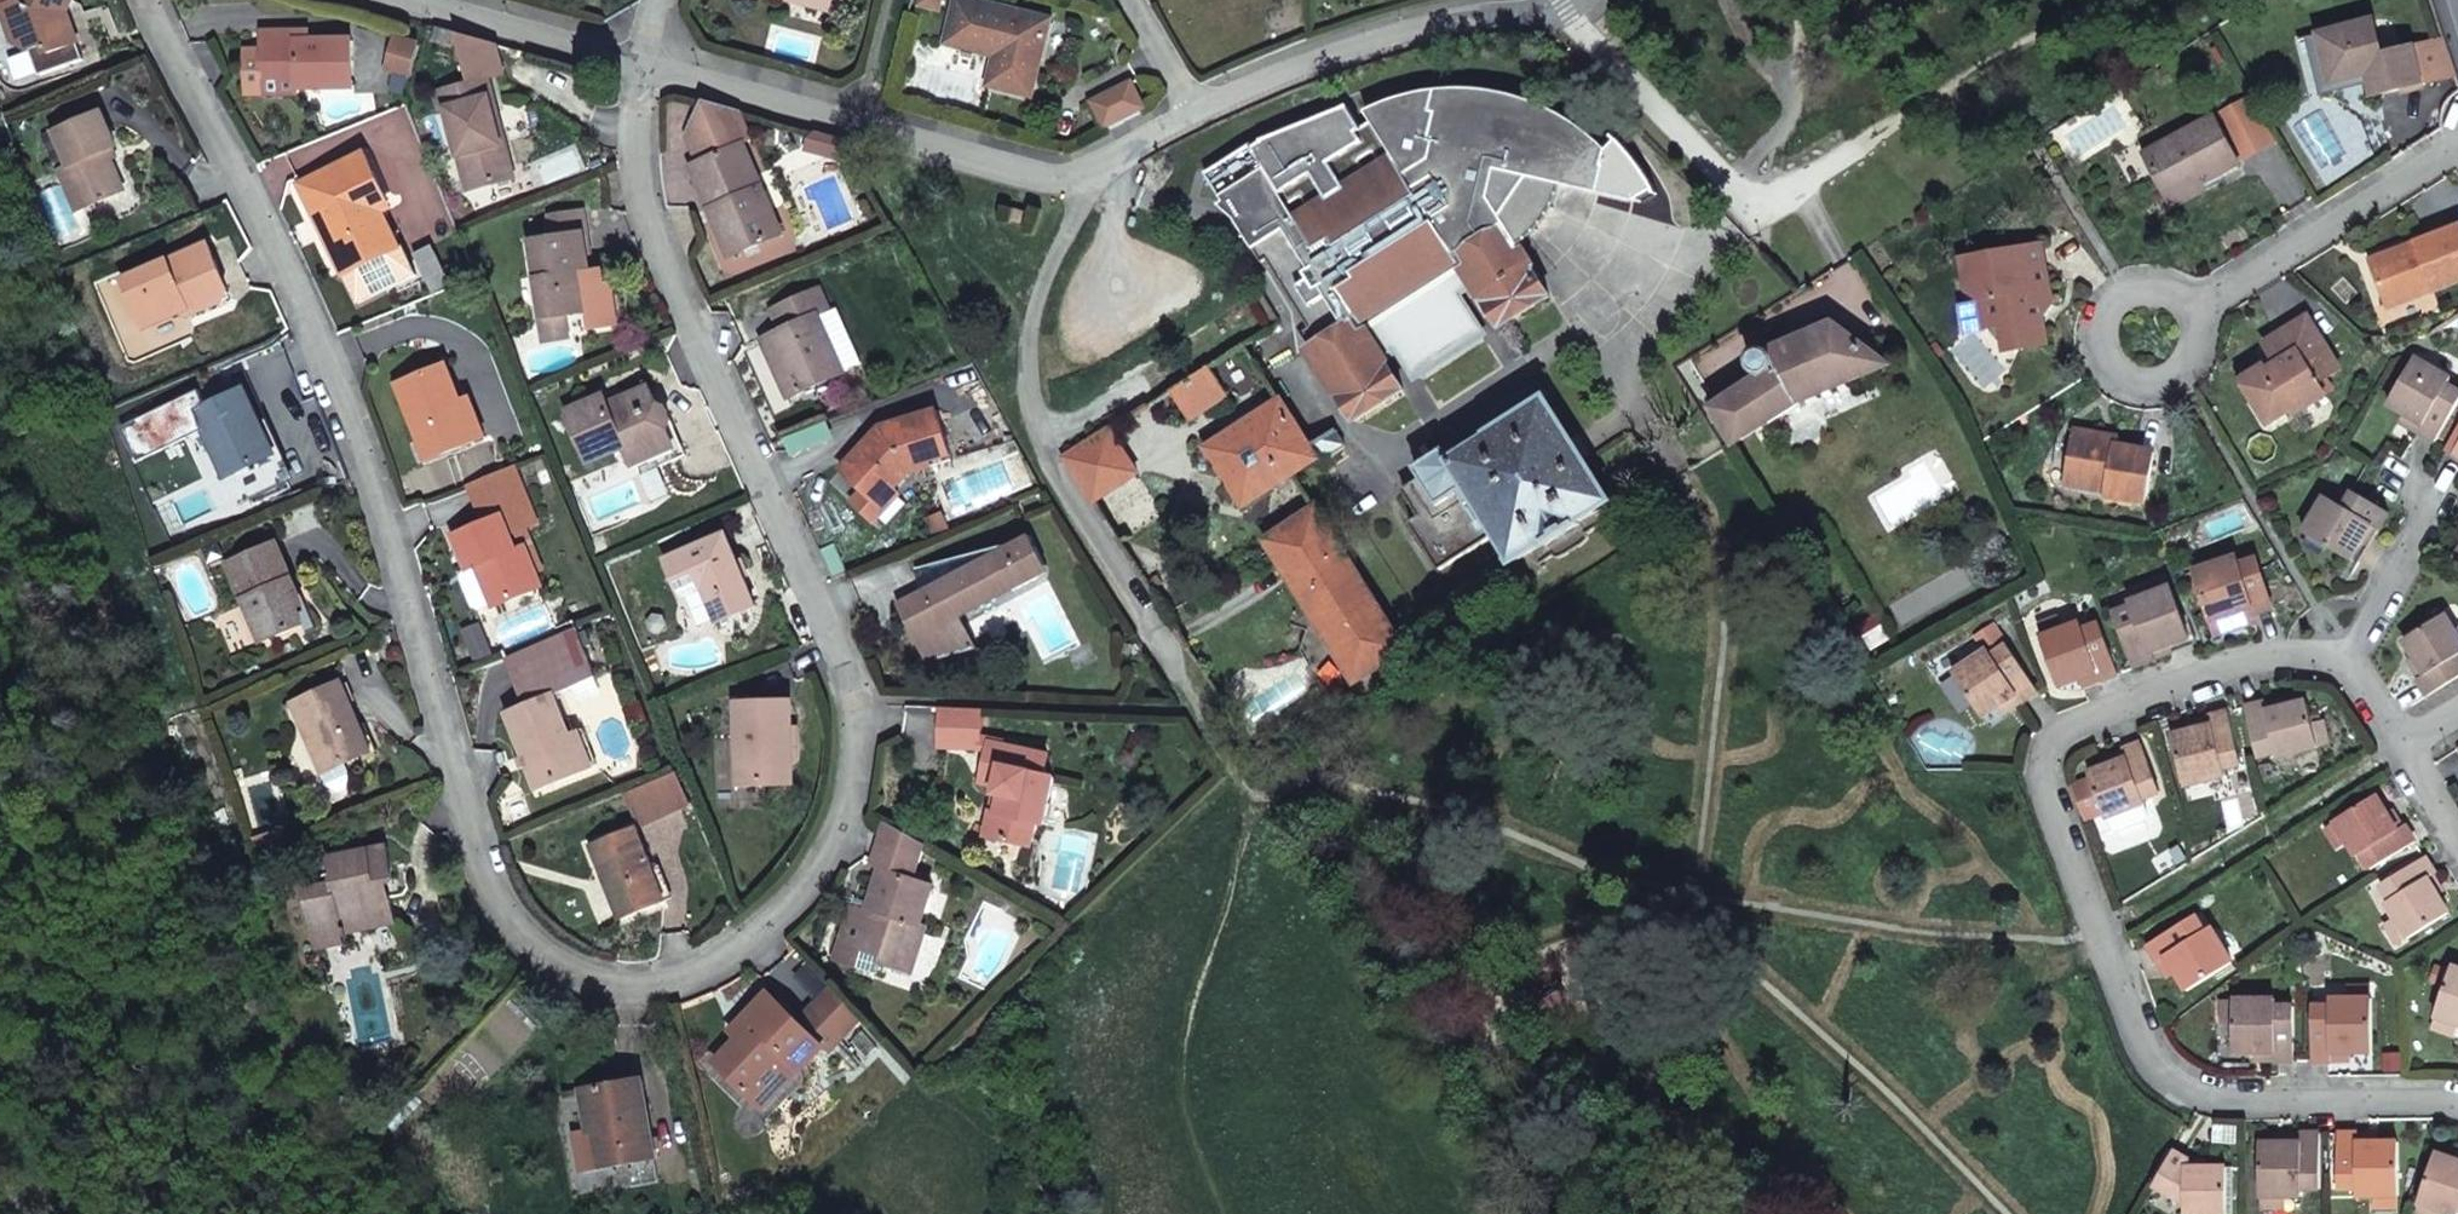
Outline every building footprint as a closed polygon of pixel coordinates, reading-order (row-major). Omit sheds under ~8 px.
[(74,0),(0,0),(0,7),(2,7),(11,35),(28,50),(29,50),(47,44),(49,52),(78,43),(68,12),(74,0)] [(814,0),(785,0),(831,12),(833,5),(814,0)] [(939,10),(941,0),(920,0),(919,5),(939,10)] [(1049,20),(968,0),(957,0),(947,43),(996,56),(989,86),(1032,96),(1049,20)] [(2367,76),(2373,97),(2423,84),(2457,76),(2446,40),(2414,48),(2383,56),(2374,21),(2318,35),(2331,85),(2367,76)] [(458,34),(440,28),(436,41),(455,47),(457,38),(458,34)] [(310,33),(265,33),(265,48),(266,95),(301,94),(300,89),(354,88),(354,41),(310,41),(310,33)] [(458,34),(457,38),(468,78),(502,69),(496,45),(458,34)] [(388,70),(412,77),(420,47),(397,40),(388,70)] [(47,44),(29,50),(30,52),(38,74),(39,76),(85,60),(78,43),(49,52),(47,44)] [(266,95),(265,48),(248,48),(249,95),(266,95)] [(38,74),(30,52),(7,60),(15,82),(38,74)] [(469,84),(488,79),(503,75),(502,69),(468,78),(469,84)] [(469,84),(437,92),(442,112),(447,111),(468,191),(515,179),(506,143),(502,144),(491,99),(494,99),(488,79),(469,84)] [(1096,102),(1109,131),(1146,113),(1131,84),(1096,102)] [(1376,172),(1417,239),(1441,277),(1461,265),(1471,280),(1476,289),(1501,329),(1550,297),(1519,247),(1527,243),(1532,239),(1537,234),(1542,229),(1547,223),(1551,217),(1555,211),(1557,204),(1560,198),(1562,192),(1563,185),(1599,194),(1605,167),(1603,167),(1607,150),(1601,143),(1591,135),(1579,127),(1569,120),(1557,114),(1543,108),(1527,101),(1514,98),(1500,94),(1486,91),(1474,90),(1461,90),(1447,90),(1432,92),(1419,93),(1410,96),(1397,100),(1381,106),(1365,112),(1396,160),(1376,172)] [(502,144),(506,143),(494,99),(491,99),(502,144)] [(2250,99),(2215,118),(2239,163),(2278,142),(2250,99)] [(698,164),(691,167),(729,258),(783,235),(745,143),(752,141),(740,111),(704,101),(686,134),(698,164)] [(103,112),(55,132),(69,167),(60,170),(77,212),(126,192),(109,151),(118,148),(103,112)] [(1281,169),(1269,176),(1298,221),(1376,172),(1396,160),(1365,112),(1352,119),(1350,116),(1277,161),(1281,169)] [(2215,118),(2145,155),(2167,195),(2197,180),(2201,185),(2240,166),(2215,118)] [(1211,180),(1221,198),(1265,170),(1254,153),(1211,180)] [(317,217),(322,215),(331,235),(327,237),(345,276),(389,254),(369,213),(380,207),(383,206),(389,203),(366,156),(302,186),(317,217)] [(1269,176),(1265,170),(1221,198),(1224,202),(1220,207),(1236,221),(1263,264),(1268,262),(1299,312),(1417,239),(1376,172),(1298,221),(1269,176)] [(2197,180),(2167,195),(2174,208),(2204,192),(2201,185),(2197,180)] [(383,206),(380,207),(400,249),(403,248),(383,206)] [(345,276),(350,287),(408,259),(403,248),(400,249),(380,207),(369,213),(389,254),(345,276)] [(1031,213),(1014,208),(1012,220),(1028,225),(1031,213)] [(553,238),(530,241),(542,321),(565,318),(593,313),(586,273),(591,273),(584,235),(589,234),(584,211),(550,217),(553,238)] [(322,215),(317,217),(327,237),(331,235),(322,215)] [(2369,258),(2387,304),(2433,287),(2435,294),(2457,285),(2457,227),(2369,258)] [(1441,277),(1417,239),(1299,312),(1310,329),(1305,333),(1312,344),(1308,348),(1355,423),(1405,390),(1386,363),(1383,357),(1363,327),(1441,277)] [(2042,245),(1962,259),(1968,292),(1982,301),(1987,328),(2000,325),(2003,340),(2019,349),(2048,345),(2043,317),(2052,302),(2042,245)] [(208,246),(124,280),(144,328),(187,309),(189,315),(224,301),(228,291),(208,246)] [(1471,280),(1461,265),(1441,277),(1363,327),(1383,357),(1400,346),(1416,371),(1478,333),(1452,292),(1471,280)] [(1400,346),(1383,357),(1386,363),(1399,355),(1416,382),(1488,337),(1463,297),(1476,289),(1471,280),(1452,292),(1478,333),(1416,371),(1400,346)] [(2433,287),(2387,304),(2389,311),(2435,294),(2433,287)] [(782,331),(770,337),(797,396),(845,374),(819,315),(830,310),(821,289),(772,310),(782,331)] [(858,366),(832,309),(830,310),(819,315),(845,372),(858,366)] [(2265,366),(2241,380),(2269,425),(2291,412),(2295,416),(2328,396),(2320,383),(2342,371),(2308,317),(2273,339),(2286,360),(2278,364),(2268,370),(2265,366)] [(565,318),(542,321),(543,342),(566,339),(565,318)] [(1889,366),(1833,324),(1768,353),(1765,351),(1759,352),(1755,354),(1753,356),(1751,359),(1751,362),(1752,369),(1756,373),(1758,374),(1762,375),(1711,409),(1734,445),(1800,403),(1889,366)] [(797,396),(770,337),(762,340),(789,400),(797,396)] [(2273,339),(2265,343),(2278,364),(2286,360),(2273,339)] [(2389,406),(2405,416),(2422,426),(2418,433),(2436,443),(2457,405),(2457,392),(2447,386),(2451,380),(2415,359),(2389,406)] [(397,385),(427,463),(488,438),(472,398),(462,402),(447,365),(397,385)] [(1210,368),(1171,392),(1190,421),(1227,396),(1210,368)] [(606,397),(568,413),(590,463),(624,449),(632,467),(675,448),(668,431),(673,424),(667,409),(657,406),(650,388),(626,399),(629,406),(613,413),(610,405),(606,397)] [(245,390),(196,412),(227,479),(276,456),(245,390)] [(629,406),(626,399),(610,405),(613,413),(629,406)] [(1282,400),(1206,449),(1244,508),(1319,460),(1310,445),(1282,400)] [(1446,450),(1417,469),(1423,478),(1404,491),(1420,517),(1411,524),(1441,571),(1496,537),(1514,565),(1547,545),(1548,547),(1583,526),(1581,524),(1613,503),(1548,401),(1453,461),(1446,450)] [(881,428),(840,471),(863,492),(880,507),(895,491),(910,473),(953,462),(937,412),(881,428)] [(2422,426),(2405,416),(2401,422),(2418,433),(2422,426)] [(2446,448),(2457,456),(2457,427),(2446,448)] [(1110,430),(1066,459),(1121,546),(1166,517),(1110,430)] [(1345,445),(1335,430),(1310,445),(1319,460),(1345,445)] [(2082,432),(2075,431),(2072,451),(2079,452),(2082,432)] [(2146,504),(2154,452),(2117,446),(2104,444),(2105,436),(2082,432),(2079,452),(2072,451),(2066,486),(2107,494),(2106,498),(2146,504)] [(2117,446),(2118,438),(2105,436),(2104,444),(2117,446)] [(485,523),(454,536),(470,573),(478,570),(493,606),(495,609),(543,589),(537,575),(525,547),(516,550),(510,535),(525,528),(539,522),(515,465),(469,485),(485,523)] [(880,507),(863,492),(854,503),(875,522),(900,496),(895,491),(880,507)] [(2326,497),(2305,534),(2309,537),(2325,546),(2351,561),(2372,525),(2379,530),(2388,514),(2354,493),(2345,509),(2326,497)] [(1265,541),(1311,613),(1326,636),(1357,685),(1408,652),(1318,509),(1265,541)] [(935,538),(951,532),(945,515),(928,522),(935,538)] [(525,528),(510,535),(516,550),(525,547),(537,575),(544,573),(525,528)] [(727,536),(666,560),(681,597),(703,588),(719,624),(757,608),(727,536)] [(2309,537),(2305,545),(2321,554),(2325,546),(2309,537)] [(947,625),(962,618),(974,605),(985,598),(998,593),(1014,592),(1043,577),(1047,567),(1032,538),(1019,544),(918,570),(923,593),(899,605),(928,662),(962,653),(947,625)] [(228,564),(261,643),(304,626),(285,583),(292,581),(278,543),(228,564)] [(2256,615),(2273,609),(2260,570),(2240,576),(2238,566),(2236,559),(2196,571),(2213,622),(2253,609),(2254,615),(2256,615)] [(2238,566),(2240,576),(2260,570),(2256,560),(2238,566)] [(479,612),(493,606),(478,570),(470,573),(465,576),(463,581),(474,609),(479,612)] [(2190,639),(2171,588),(2131,603),(2132,607),(2139,623),(2121,630),(2137,668),(2154,661),(2151,653),(2190,639)] [(974,605),(962,618),(1014,592),(998,593),(985,598),(974,605)] [(2132,607),(2115,614),(2121,630),(2139,623),(2132,607)] [(2253,609),(2213,622),(2217,636),(2257,622),(2256,615),(2254,615),(2253,609)] [(1288,628),(1301,652),(1326,636),(1311,613),(1288,628)] [(2404,641),(2426,675),(2418,680),(2428,697),(2457,678),(2457,636),(2445,616),(2404,641)] [(962,653),(977,649),(962,618),(947,625),(962,653)] [(2044,636),(2063,629),(2059,618),(2040,624),(2044,636)] [(2080,622),(2063,629),(2044,636),(2040,637),(2060,689),(2080,681),(2098,675),(2100,682),(2119,676),(2099,623),(2083,629),(2080,622)] [(1970,639),(1981,655),(1988,650),(1992,656),(2008,647),(1993,624),(1970,639)] [(597,678),(577,630),(506,659),(526,708),(509,714),(539,790),(600,766),(586,731),(571,737),(554,697),(597,678)] [(1953,674),(1955,675),(1966,692),(1983,717),(2002,705),(2017,695),(2022,702),(2038,692),(2008,647),(1992,656),(1988,650),(1981,655),(1953,674)] [(1966,692),(1955,675),(1945,682),(1956,699),(1966,692)] [(2098,675),(2080,681),(2083,688),(2100,682),(2098,675)] [(361,729),(360,727),(342,683),(294,704),(325,774),(367,756),(356,730),(361,729)] [(2017,695),(2002,705),(2006,712),(2022,702),(2017,695)] [(2265,703),(2246,708),(2258,758),(2276,754),(2277,758),(2318,748),(2318,746),(2313,725),(2306,702),(2267,711),(2265,703)] [(791,703),(738,705),(740,785),(793,783),(791,703)] [(941,710),(940,742),(973,750),(977,742),(980,738),(981,712),(941,710)] [(2212,725),(2172,735),(2185,786),(2225,777),(2224,770),(2242,766),(2229,712),(2209,717),(2212,725)] [(2318,746),(2329,743),(2324,722),(2313,725),(2318,746)] [(987,753),(989,744),(977,742),(973,750),(987,753)] [(1049,757),(989,744),(987,753),(983,773),(1000,776),(998,788),(996,795),(1002,797),(998,814),(992,813),(987,838),(1033,848),(1037,824),(1044,825),(1054,779),(1045,777),(1049,757)] [(2109,766),(2089,774),(2091,778),(2070,786),(2084,821),(2104,813),(2105,818),(2107,818),(2127,811),(2144,805),(2145,804),(2144,799),(2160,793),(2142,745),(2123,751),(2124,753),(2127,759),(2109,766)] [(2106,759),(2109,766),(2127,759),(2124,753),(2106,759)] [(351,776),(346,765),(325,774),(329,785),(340,793),(349,789),(351,776)] [(678,771),(630,791),(644,824),(692,805),(678,771)] [(1000,776),(983,773),(981,784),(998,788),(1000,776)] [(1002,797),(996,795),(992,813),(998,814),(1002,797)] [(2376,796),(2335,822),(2336,824),(2348,842),(2357,858),(2362,856),(2371,870),(2416,843),(2406,827),(2405,827),(2398,831),(2387,814),(2376,796)] [(2148,816),(2144,805),(2107,818),(2111,830),(2117,832),(2145,822),(2148,816)] [(925,846),(885,824),(874,864),(881,870),(870,905),(855,900),(835,962),(876,975),(879,964),(913,974),(927,928),(921,926),(933,886),(914,880),(925,846)] [(637,828),(591,846),(621,921),(666,902),(637,828)] [(335,885),(307,890),(318,949),(351,942),(348,930),(372,925),(372,929),(396,924),(391,898),(388,898),(386,885),(396,883),(390,848),(373,851),(330,859),(335,885)] [(2425,859),(2381,887),(2390,901),(2386,904),(2408,940),(2450,914),(2428,880),(2436,875),(2425,859)] [(2159,962),(2166,957),(2176,972),(2187,992),(2233,964),(2211,927),(2205,932),(2195,917),(2148,946),(2158,962),(2159,962)] [(2159,962),(2168,977),(2176,972),(2166,957),(2159,962)] [(2452,967),(2435,1018),(2438,1018),(2457,1025),(2457,969),(2452,967)] [(2349,987),(2350,1000),(2371,999),(2370,987),(2349,987)] [(832,989),(799,1023),(824,1048),(828,1051),(862,1021),(832,989)] [(740,1041),(717,1065),(755,1101),(793,1063),(800,1071),(824,1048),(799,1023),(769,994),(745,1018),(754,1026),(740,1041)] [(2276,1008),(2276,998),(2233,997),(2233,1002),(2233,1023),(2233,1053),(2256,1053),(2274,1053),(2274,1062),(2274,1063),(2295,1062),(2295,1008),(2276,1008)] [(2330,999),(2330,1007),(2312,1006),(2313,1063),(2332,1062),(2332,1053),(2350,1053),(2373,1053),(2372,999),(2371,999),(2350,1000),(2330,999)] [(2233,1002),(2221,1002),(2221,1023),(2233,1023),(2233,1002)] [(754,1026),(745,1018),(730,1033),(740,1041),(754,1026)] [(2434,1030),(2454,1036),(2457,1025),(2438,1018),(2434,1030)] [(2256,1053),(2256,1062),(2274,1062),(2274,1053),(2256,1053)] [(2332,1062),(2350,1062),(2350,1053),(2332,1053),(2332,1062)] [(755,1101),(764,1109),(800,1071),(793,1063),(755,1101)] [(643,1080),(582,1091),(589,1133),(596,1132),(600,1168),(610,1166),(656,1158),(643,1080)] [(2358,1134),(2338,1135),(2338,1189),(2357,1189),(2357,1197),(2360,1197),(2381,1197),(2399,1196),(2399,1142),(2379,1142),(2358,1142),(2358,1134)] [(2358,1142),(2379,1142),(2379,1134),(2358,1134),(2358,1142)] [(2279,1144),(2260,1144),(2260,1197),(2263,1197),(2284,1197),(2303,1197),(2303,1191),(2321,1191),(2320,1135),(2301,1135),(2300,1144),(2279,1144)] [(2300,1144),(2301,1135),(2279,1135),(2279,1144),(2300,1144)] [(2173,1152),(2154,1186),(2185,1204),(2185,1213),(2227,1213),(2227,1168),(2190,1168),(2191,1162),(2173,1152)] [(2436,1153),(2419,1205),(2421,1205),(2441,1212),(2447,1213),(2457,1213),(2457,1162),(2455,1161),(2436,1153)] [(656,1158),(610,1166),(614,1190),(660,1182),(656,1158)] [(2263,1210),(2283,1210),(2284,1197),(2263,1197),(2263,1210)] [(2360,1197),(2360,1210),(2381,1210),(2381,1197),(2360,1197)] [(2441,1212),(2421,1205),(2419,1213),(2441,1213),(2441,1212)]
